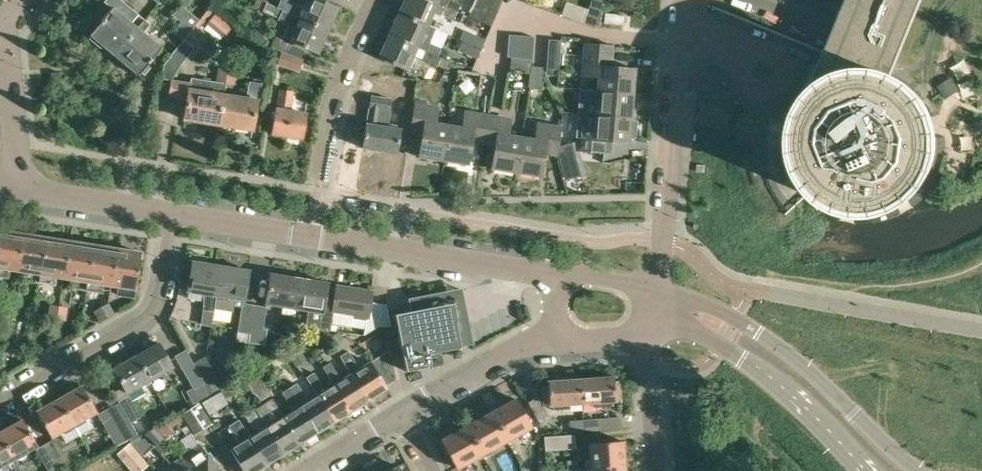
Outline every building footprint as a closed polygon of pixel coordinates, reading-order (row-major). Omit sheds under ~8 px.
[(91,36),(92,37),(90,40),(101,49),(104,46),(116,55),(146,20),(121,0),(106,0),(104,2),(113,9),(91,36)] [(263,10),(266,2),(261,0),(257,0),(254,7),(263,10)] [(277,7),(328,30),(339,8),(322,0),(311,0),(307,8),(289,0),(280,0),(277,7)] [(402,12),(427,24),(433,12),(453,21),(454,19),(459,21),(463,13),(457,11),(433,0),(408,0),(402,12)] [(457,11),(461,3),(453,0),(433,0),(457,11)] [(502,0),(475,0),(469,15),(490,25),(491,25),(502,0)] [(605,0),(591,0),(589,6),(602,10),(605,0)] [(845,5),(826,54),(824,57),(807,101),(800,112),(796,125),(794,139),(794,152),(798,165),(804,178),(813,190),(822,198),(833,204),(845,209),(857,212),(871,212),(884,209),(896,204),(909,196),(919,186),(927,174),(932,160),(935,146),(934,131),(930,117),(924,104),(915,92),(904,83),(891,76),(893,69),(922,0),(847,0),(845,5)] [(277,7),(266,2),(263,10),(278,17),(277,19),(288,24),(283,36),(293,41),(292,41),(319,53),(328,30),(277,7)] [(200,19),(181,4),(172,14),(181,21),(172,32),(183,40),(200,19)] [(597,21),(600,12),(589,8),(585,18),(597,21)] [(402,12),(392,34),(418,45),(427,24),(402,12)] [(603,23),(623,26),(625,15),(604,13),(603,23)] [(146,20),(116,55),(139,75),(139,76),(141,78),(164,49),(145,34),(152,25),(146,20)] [(481,48),(485,38),(474,33),(469,43),(481,48)] [(418,45),(392,34),(382,56),(408,68),(418,45)] [(507,57),(519,58),(522,35),(509,34),(507,57)] [(534,36),(522,35),(519,58),(532,59),(534,36)] [(189,36),(176,52),(187,61),(199,45),(189,36)] [(271,47),(290,54),(293,44),(274,37),(271,47)] [(559,67),(561,40),(548,39),(546,67),(559,67)] [(473,59),(478,50),(459,40),(454,50),(473,59)] [(441,48),(428,42),(425,49),(438,54),(441,48)] [(586,42),(585,52),(584,65),(590,66),(589,75),(599,76),(598,89),(598,90),(634,93),(636,68),(613,66),(615,43),(586,42)] [(437,55),(438,54),(425,49),(421,58),(437,65),(441,57),(437,55)] [(299,71),(303,59),(281,51),(277,64),(299,71)] [(531,72),(532,60),(511,59),(510,71),(531,72)] [(215,81),(226,83),(229,69),(217,67),(215,81)] [(229,69),(226,83),(234,84),(236,70),(229,69)] [(945,97),(945,96),(956,89),(958,88),(956,85),(950,75),(937,84),(943,93),(945,97)] [(225,94),(193,88),(194,83),(173,79),(170,96),(189,99),(185,118),(220,124),(225,94)] [(225,94),(220,124),(255,129),(259,100),(261,101),(264,83),(251,81),(248,97),(225,94)] [(597,102),(596,114),(632,117),(634,93),(598,90),(598,89),(586,88),(585,100),(597,102)] [(276,109),(273,133),(303,138),(306,114),(291,112),(294,92),(281,90),(277,110),(276,109)] [(420,158),(445,162),(451,126),(436,124),(438,114),(428,112),(429,107),(416,105),(412,133),(423,135),(420,158)] [(451,126),(445,162),(468,165),(472,142),(485,144),(489,116),(476,114),(475,120),(467,118),(464,129),(451,126)] [(632,117),(596,114),(595,128),(585,127),(584,138),(578,137),(577,150),(606,152),(607,140),(630,142),(632,117)] [(489,116),(485,144),(495,146),(491,169),(517,173),(523,138),(509,135),(511,126),(501,123),(502,118),(489,116)] [(368,124),(364,148),(397,153),(401,129),(368,124)] [(523,138),(517,173),(541,177),(545,154),(557,156),(562,128),(549,126),(548,131),(538,130),(536,140),(523,138)] [(8,276),(9,268),(15,269),(21,233),(0,230),(0,275),(8,276)] [(21,233),(15,269),(23,271),(22,278),(38,281),(45,237),(21,233)] [(45,237),(38,281),(54,283),(55,276),(57,276),(64,277),(69,241),(45,237)] [(69,241),(64,277),(71,278),(70,286),(85,288),(86,286),(92,244),(69,241)] [(85,288),(101,291),(98,309),(101,307),(108,303),(109,292),(111,285),(116,248),(92,244),(86,286),(85,288)] [(116,248),(111,285),(118,286),(117,293),(133,296),(140,252),(116,248)] [(190,292),(203,294),(203,304),(203,309),(201,316),(213,318),(214,309),(217,309),(223,266),(195,262),(190,292)] [(223,266),(217,309),(232,311),(233,304),(242,306),(237,331),(249,334),(254,304),(246,303),(251,271),(223,266)] [(267,305),(282,307),(282,313),(294,315),(295,309),(296,309),(301,279),(272,275),(267,305)] [(301,279),(296,309),(308,311),(305,326),(319,328),(330,330),(333,300),(326,299),(329,284),(301,279)] [(355,318),(366,319),(364,333),(379,324),(390,325),(386,304),(372,302),(374,291),(339,285),(335,311),(355,315),(355,318)] [(3,296),(1,308),(9,309),(11,298),(3,296)] [(11,298),(9,309),(17,311),(19,299),(11,298)] [(108,303),(101,307),(107,317),(114,313),(108,303)] [(266,306),(254,304),(249,334),(248,342),(265,345),(267,328),(263,328),(266,306)] [(53,305),(52,317),(59,318),(61,306),(53,305)] [(61,306),(59,318),(67,319),(69,307),(61,306)] [(98,309),(94,311),(99,321),(107,317),(101,307),(98,309)] [(415,311),(396,314),(407,369),(431,364),(429,352),(459,346),(452,309),(416,315),(415,311)] [(320,349),(330,342),(324,333),(314,339),(320,349)] [(160,342),(137,355),(152,379),(174,366),(160,342)] [(288,355),(296,366),(306,360),(299,348),(288,355)] [(341,355),(352,372),(369,399),(388,387),(386,383),(396,377),(390,348),(359,368),(348,351),(341,355)] [(194,389),(205,382),(194,363),(186,349),(175,355),(194,389)] [(116,368),(129,389),(127,391),(133,401),(146,394),(141,386),(152,379),(137,355),(116,368)] [(213,396),(221,391),(225,389),(205,356),(194,363),(205,382),(213,396)] [(324,366),(335,383),(352,410),(369,399),(352,372),(342,379),(331,362),(324,366)] [(262,399),(271,394),(255,370),(244,377),(253,392),(262,399)] [(307,377),(318,394),(335,421),(352,410),(335,383),(326,389),(315,372),(307,377)] [(611,376),(578,378),(580,402),(593,402),(593,407),(610,406),(610,401),(618,401),(617,381),(611,381),(611,376)] [(578,378),(546,379),(546,384),(541,384),(542,403),(550,403),(550,408),(567,408),(567,403),(580,402),(578,378)] [(298,383),(290,388),(318,431),(335,421),(318,394),(309,400),(298,383)] [(84,385),(62,398),(82,433),(94,426),(88,416),(99,410),(84,385)] [(232,402),(239,397),(232,385),(225,389),(221,391),(232,402)] [(294,409),(284,416),(301,442),(318,431),(290,388),(283,392),(294,409)] [(118,401),(131,422),(143,418),(129,395),(118,401)] [(220,408),(213,396),(203,402),(211,414),(220,408)] [(537,396),(528,401),(538,420),(547,415),(537,396)] [(514,397),(464,424),(480,452),(529,425),(514,397)] [(53,436),(60,432),(66,443),(82,433),(62,398),(39,411),(53,436)] [(265,403),(264,404),(275,421),(267,426),(284,453),(301,442),(284,416),(273,399),(265,403)] [(132,424),(131,422),(118,401),(97,413),(116,446),(129,438),(131,441),(139,436),(136,431),(132,424)] [(194,434),(213,422),(200,403),(181,415),(194,434)] [(256,409),(246,416),(254,429),(257,427),(260,431),(250,437),(267,464),(284,453),(267,426),(256,409)] [(619,416),(581,419),(582,431),(620,427),(619,416)] [(24,419),(2,432),(16,457),(38,444),(24,419)] [(574,432),(582,431),(581,419),(573,419),(574,432)] [(138,420),(132,424),(136,431),(142,427),(138,420)] [(232,448),(246,470),(256,470),(267,464),(250,438),(250,437),(239,420),(230,426),(241,443),(232,448)] [(164,422),(157,430),(164,438),(172,429),(164,422)] [(480,452),(464,424),(439,438),(454,466),(480,452)] [(164,438),(157,430),(157,431),(152,426),(144,436),(155,445),(153,447),(163,455),(171,445),(163,439),(164,438)] [(2,432),(0,433),(0,466),(4,464),(7,470),(12,470),(20,467),(15,457),(16,457),(2,432)] [(545,450),(575,448),(574,434),(544,436),(545,450)] [(56,436),(47,442),(62,466),(70,462),(56,436)] [(588,443),(589,467),(624,465),(623,441),(588,443)] [(47,442),(36,449),(48,470),(54,470),(62,466),(47,442)] [(117,453),(120,457),(132,470),(139,470),(148,463),(130,442),(117,453)] [(188,454),(201,470),(221,470),(201,444),(188,454)] [(174,463),(175,464),(180,470),(201,470),(188,454),(174,463)] [(577,459),(567,460),(567,468),(578,467),(577,459)] [(156,468),(158,470),(180,470),(175,464),(174,463),(167,469),(163,462),(156,468)]
